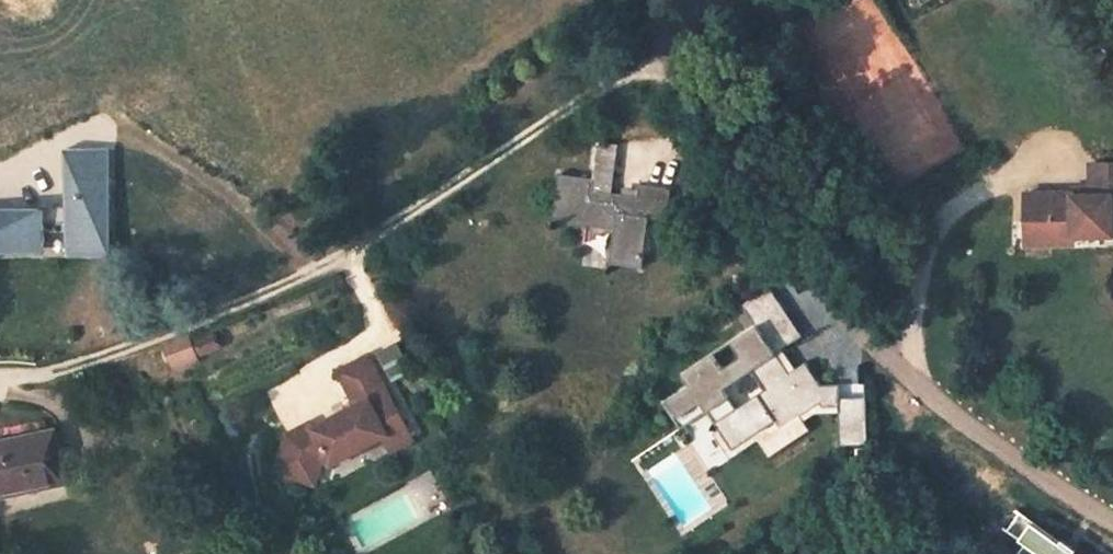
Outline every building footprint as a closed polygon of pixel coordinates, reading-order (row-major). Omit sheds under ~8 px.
[(613,162),(616,138),(596,136),(594,160),(613,162)] [(69,256),(116,255),(113,146),(65,147),(69,256)] [(1049,244),(1076,244),(1076,234),(1112,234),(1112,160),(1084,160),(1085,187),(1081,187),(1070,187),(1023,188),(1024,232),(1048,231),(1049,244)] [(642,260),(648,210),(666,212),(670,181),(638,178),(636,189),(610,186),(612,165),(593,163),(592,172),(557,168),(552,215),(614,222),(610,256),(642,260)] [(47,203),(0,205),(0,253),(49,251),(47,203)] [(1026,244),(1049,244),(1048,231),(1024,232),(1026,244)] [(804,336),(771,286),(743,303),(758,325),(733,341),(743,356),(724,368),(714,354),(684,373),(691,384),(663,402),(680,428),(709,410),(720,428),(733,448),(776,421),(782,429),(821,403),(824,407),(841,407),(840,386),(822,386),(806,363),(790,373),(777,353),(804,336)] [(163,343),(174,371),(201,361),(189,332),(163,343)] [(220,333),(198,341),(202,353),(225,344),(220,333)] [(393,378),(410,370),(400,345),(382,352),(393,378)] [(410,422),(372,354),(344,370),(362,402),(318,426),(316,422),(293,435),(283,472),(320,482),(326,461),(333,457),(336,463),(388,434),(410,422)] [(868,385),(840,386),(841,407),(841,413),(842,430),(870,429),(868,385)] [(841,413),(841,407),(824,407),(821,403),(782,429),(776,421),(733,448),(720,428),(713,432),(730,457),(757,440),(767,456),(807,430),(801,421),(811,414),(841,413)] [(410,422),(388,434),(396,449),(418,436),(410,422)] [(0,439),(0,496),(68,482),(58,428),(0,439)] [(870,445),(870,429),(842,430),(842,446),(870,445)]
